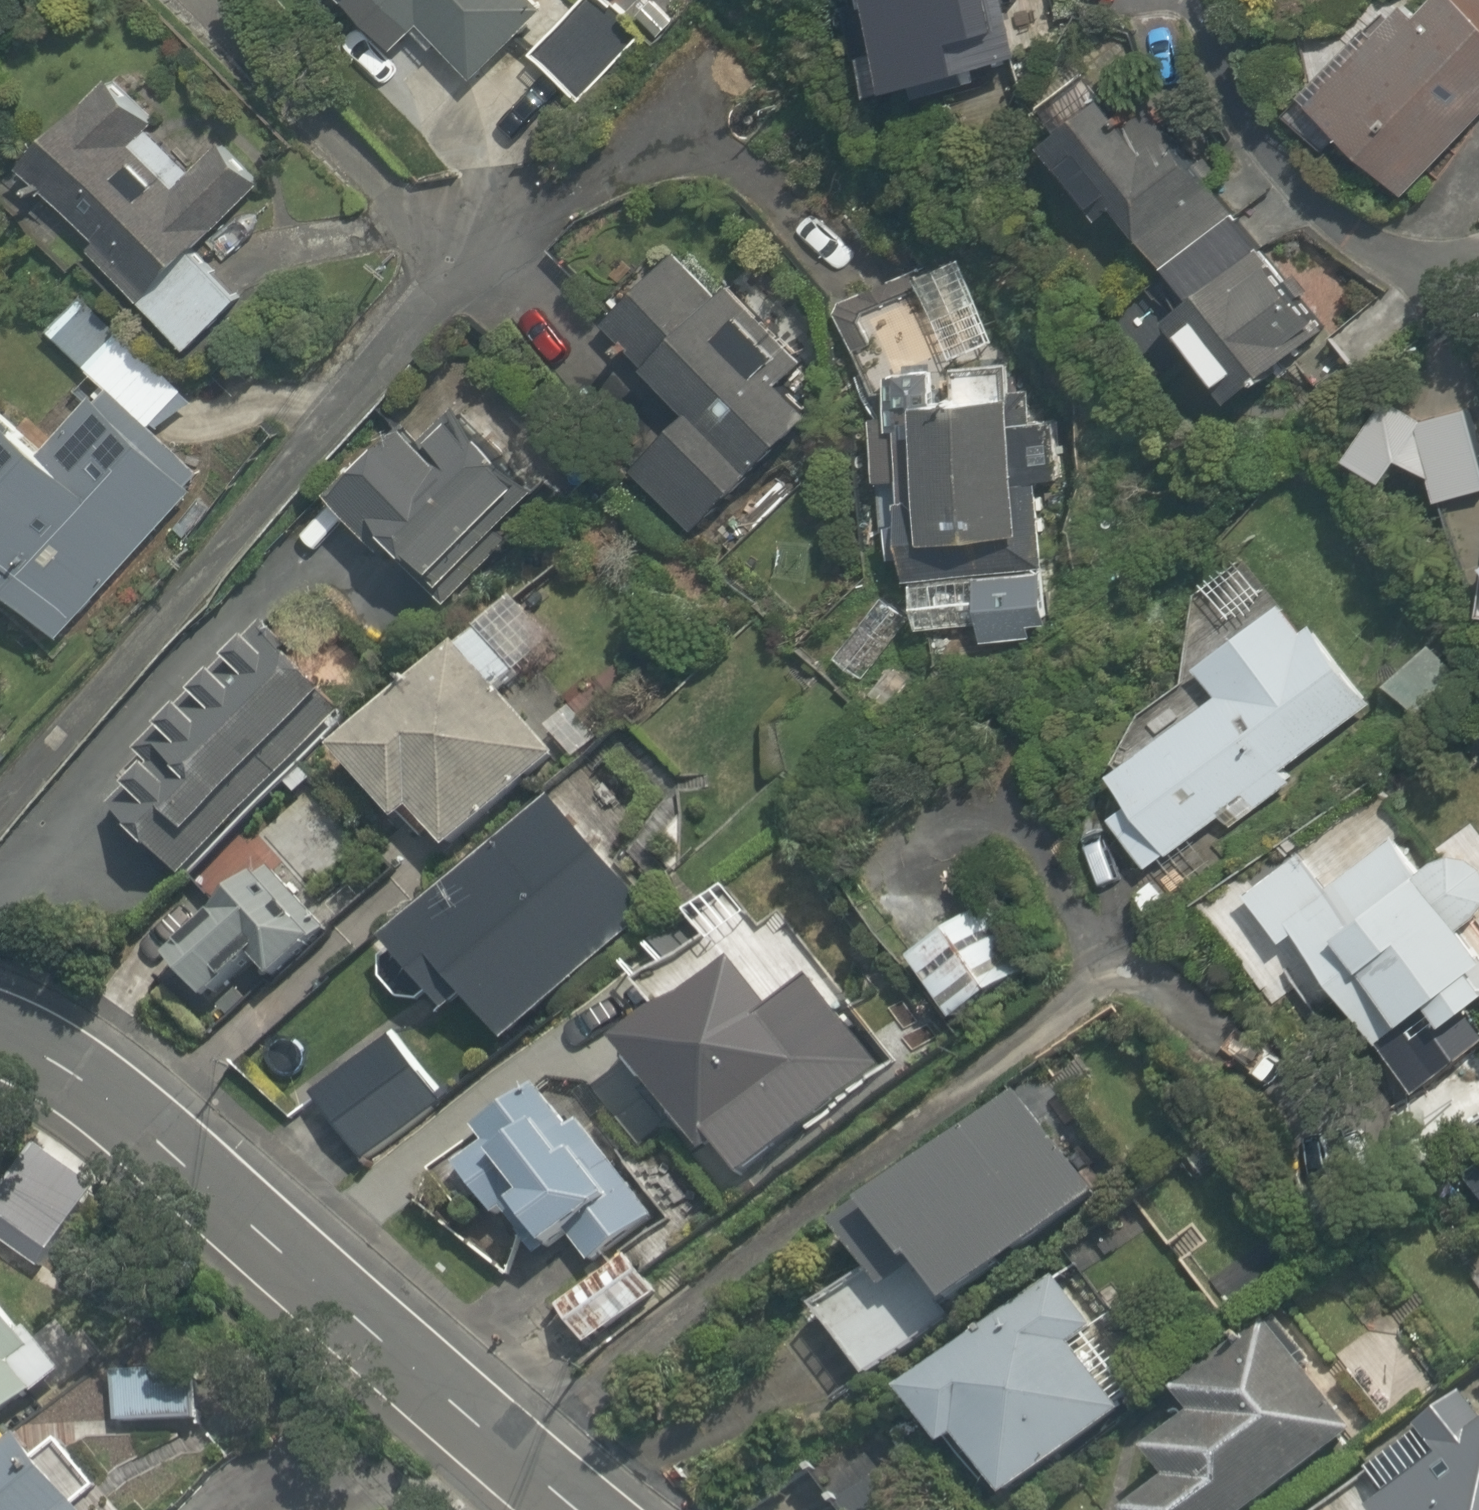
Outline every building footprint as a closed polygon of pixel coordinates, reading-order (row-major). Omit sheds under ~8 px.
[(349,27),(374,0),(321,0),(349,27)] [(417,37),(426,28),(486,85),(553,14),(537,0),(378,0),(417,37)] [(889,94),(1022,55),(1006,0),(861,0),(889,94)] [(1295,101),(1395,200),(1478,116),(1478,0),(1396,0),(1295,101)] [(152,129),(114,89),(22,176),(188,352),(240,303),(193,254),(265,186),(221,140),(172,186),(134,146),(152,129)] [(1183,304),(1166,317),(1229,400),(1327,325),(1155,101),(1117,131),(1091,98),(1033,143),(1099,229),(1116,216),(1183,304)] [(687,418),(635,471),(696,532),(808,419),(769,381),(793,357),(675,241),(651,265),(593,324),(687,418)] [(80,294),(42,336),(150,437),(189,395),(80,294)] [(981,631),(985,657),(1052,646),(1004,353),(946,363),(937,304),(866,316),(875,374),(918,641),(981,631)] [(1422,361),(1350,459),(1385,485),(1401,463),(1428,483),(1431,502),(1478,495),(1478,403),(1422,361)] [(349,494),(335,510),(437,602),(545,482),(443,390),(407,430),(394,419),(337,482),(349,494)] [(6,429),(0,423),(0,595),(60,648),(172,522),(188,536),(215,505),(199,491),(92,397),(39,457),(6,429)] [(1224,812),(1236,827),(1291,783),(1282,772),(1364,706),(1280,602),(1197,669),(1216,692),(1109,778),(1129,803),(1108,821),(1149,872),(1224,812)] [(147,779),(112,817),(183,884),(341,717),(256,637),(147,753),(181,786),(168,799),(147,779)] [(410,821),(445,862),(557,768),(460,654),(333,761),(395,834),(410,821)] [(828,865),(865,914),(847,927),(872,961),(890,947),(951,1028),(1015,980),(1002,963),(1016,953),(1010,946),(1022,937),(1007,917),(991,929),(979,914),(970,920),(950,894),(999,856),(986,839),(1020,814),(988,772),(935,813),(921,795),(828,865)] [(464,1008),(503,1052),(645,928),(597,873),(627,846),(569,780),(539,806),(375,949),(442,1027),(464,1008)] [(1478,996),(1478,946),(1460,920),(1478,906),(1478,858),(1464,838),(1429,864),(1407,834),(1364,867),(1340,835),(1246,905),(1281,952),(1300,938),(1416,1095),(1478,1048),(1478,1026),(1465,1007),(1478,996)] [(284,875),(172,976),(206,1014),(251,974),(270,995),(337,935),(318,914),(284,875)] [(736,965),(612,1065),(697,1170),(821,1070),(736,965)] [(392,1031),(304,1097),(360,1171),(448,1105),(392,1031)] [(517,1222),(550,1259),(566,1245),(593,1276),(660,1218),(541,1080),(474,1139),(484,1150),(453,1177),(503,1235),(517,1222)] [(915,1282),(940,1314),(1093,1193),(1010,1088),(827,1233),(862,1276),(885,1306),(915,1282)] [(649,1301),(626,1264),(558,1308),(581,1344),(649,1301)] [(885,1306),(862,1276),(810,1317),(859,1378),(940,1314),(915,1282),(885,1306)] [(1054,1288),(904,1403),(948,1460),(961,1450),(1003,1505),(1122,1414),(1115,1405),(1145,1382),(1097,1320),(1085,1328),(1054,1288)] [(34,1402),(12,1370),(38,1352),(0,1300),(0,1426),(34,1402)] [(1139,1509),(1261,1509),(1344,1440),(1259,1339),(1179,1406),(1190,1419),(1143,1458),(1167,1487),(1139,1509)] [(195,1373),(113,1373),(112,1425),(195,1425),(195,1373)] [(1359,1509),(1478,1509),(1478,1381),(1342,1488),(1359,1509)] [(26,1459),(17,1447),(0,1459),(0,1509),(66,1509),(26,1459)]
